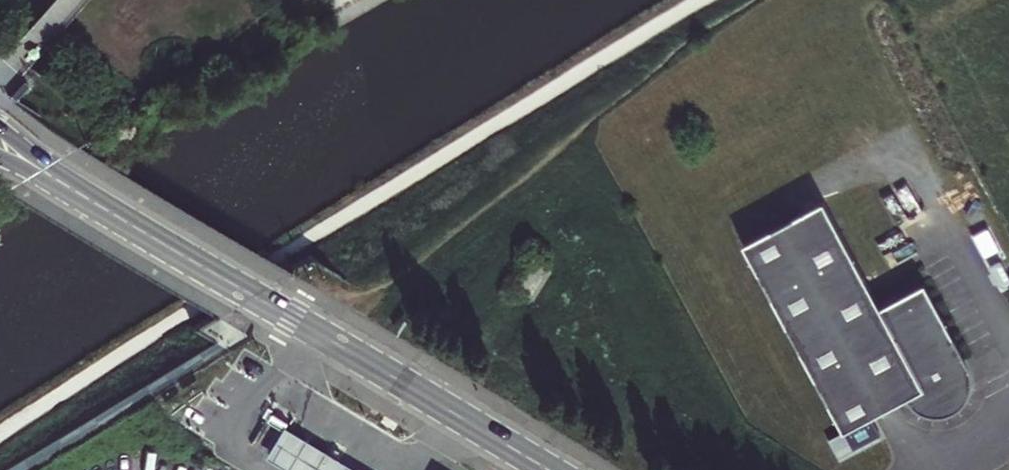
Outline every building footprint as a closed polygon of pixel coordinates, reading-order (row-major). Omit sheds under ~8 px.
[(819,202),(739,246),(840,433),(903,399),(906,403),(917,412),(930,416),(944,415),(956,408),(965,397),(969,384),(957,361),(961,358),(920,284),(876,308),(819,202)] [(527,261),(511,286),(530,298),(546,272),(527,261)] [(269,469),(319,469),(322,464),(332,469),(337,469),(280,436),(263,466),(269,469)]
